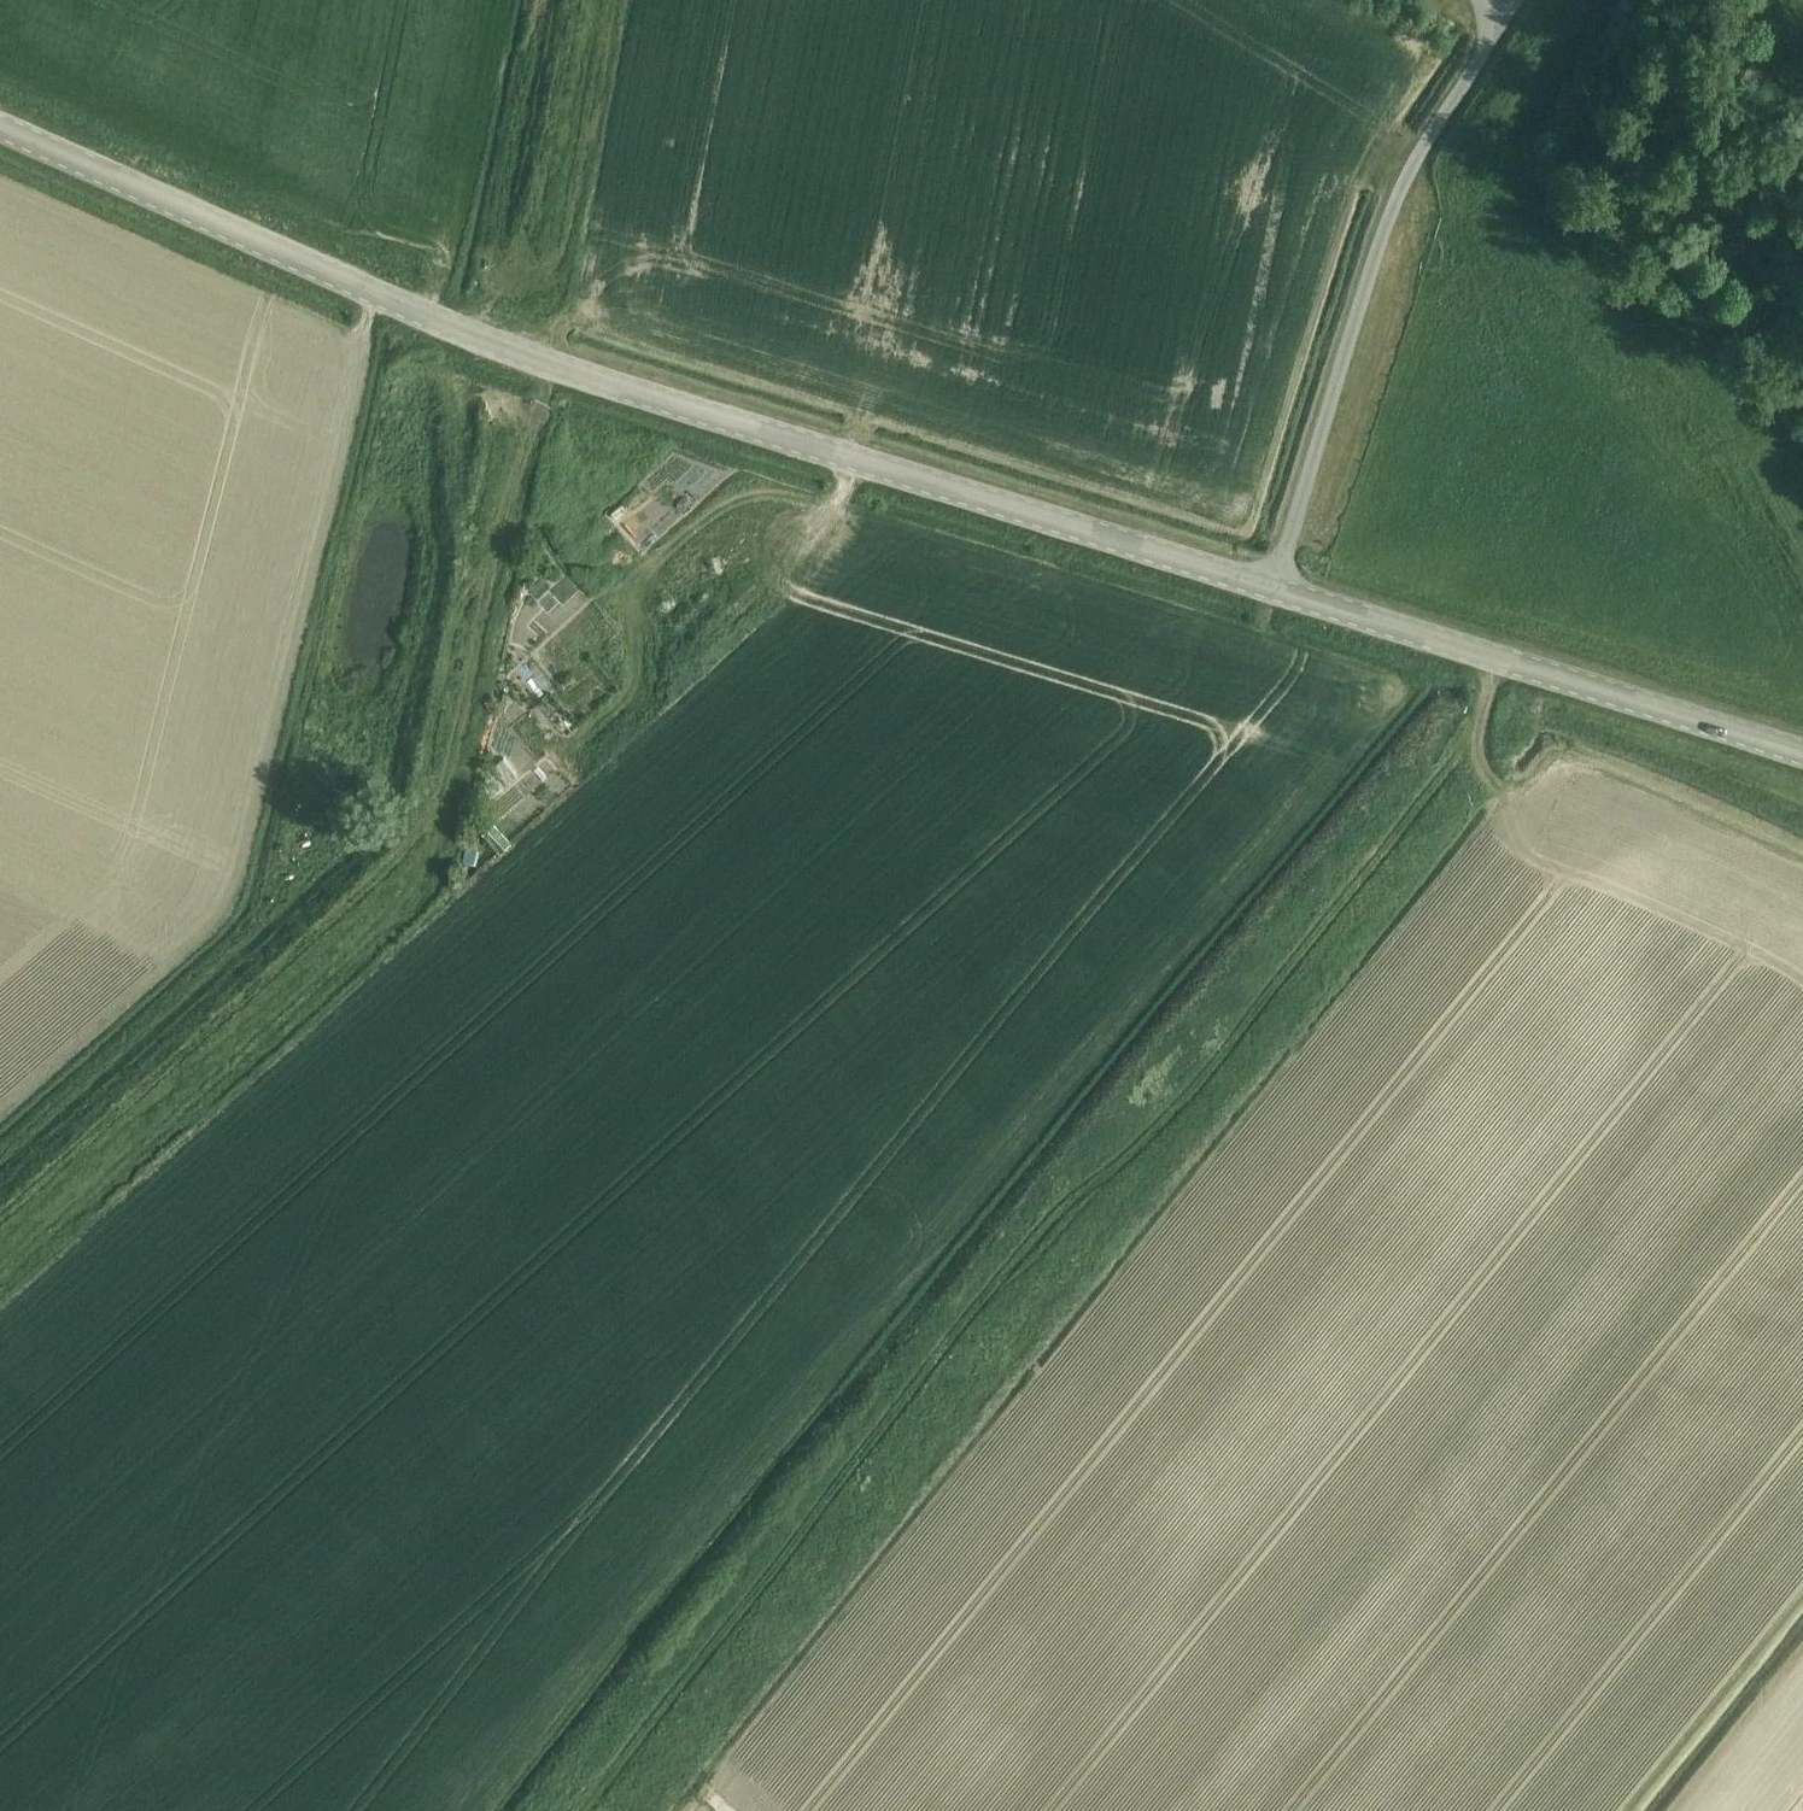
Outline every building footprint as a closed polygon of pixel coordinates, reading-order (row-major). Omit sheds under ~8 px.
[(488,755),(502,773),(515,763),(501,745),(488,755)]
